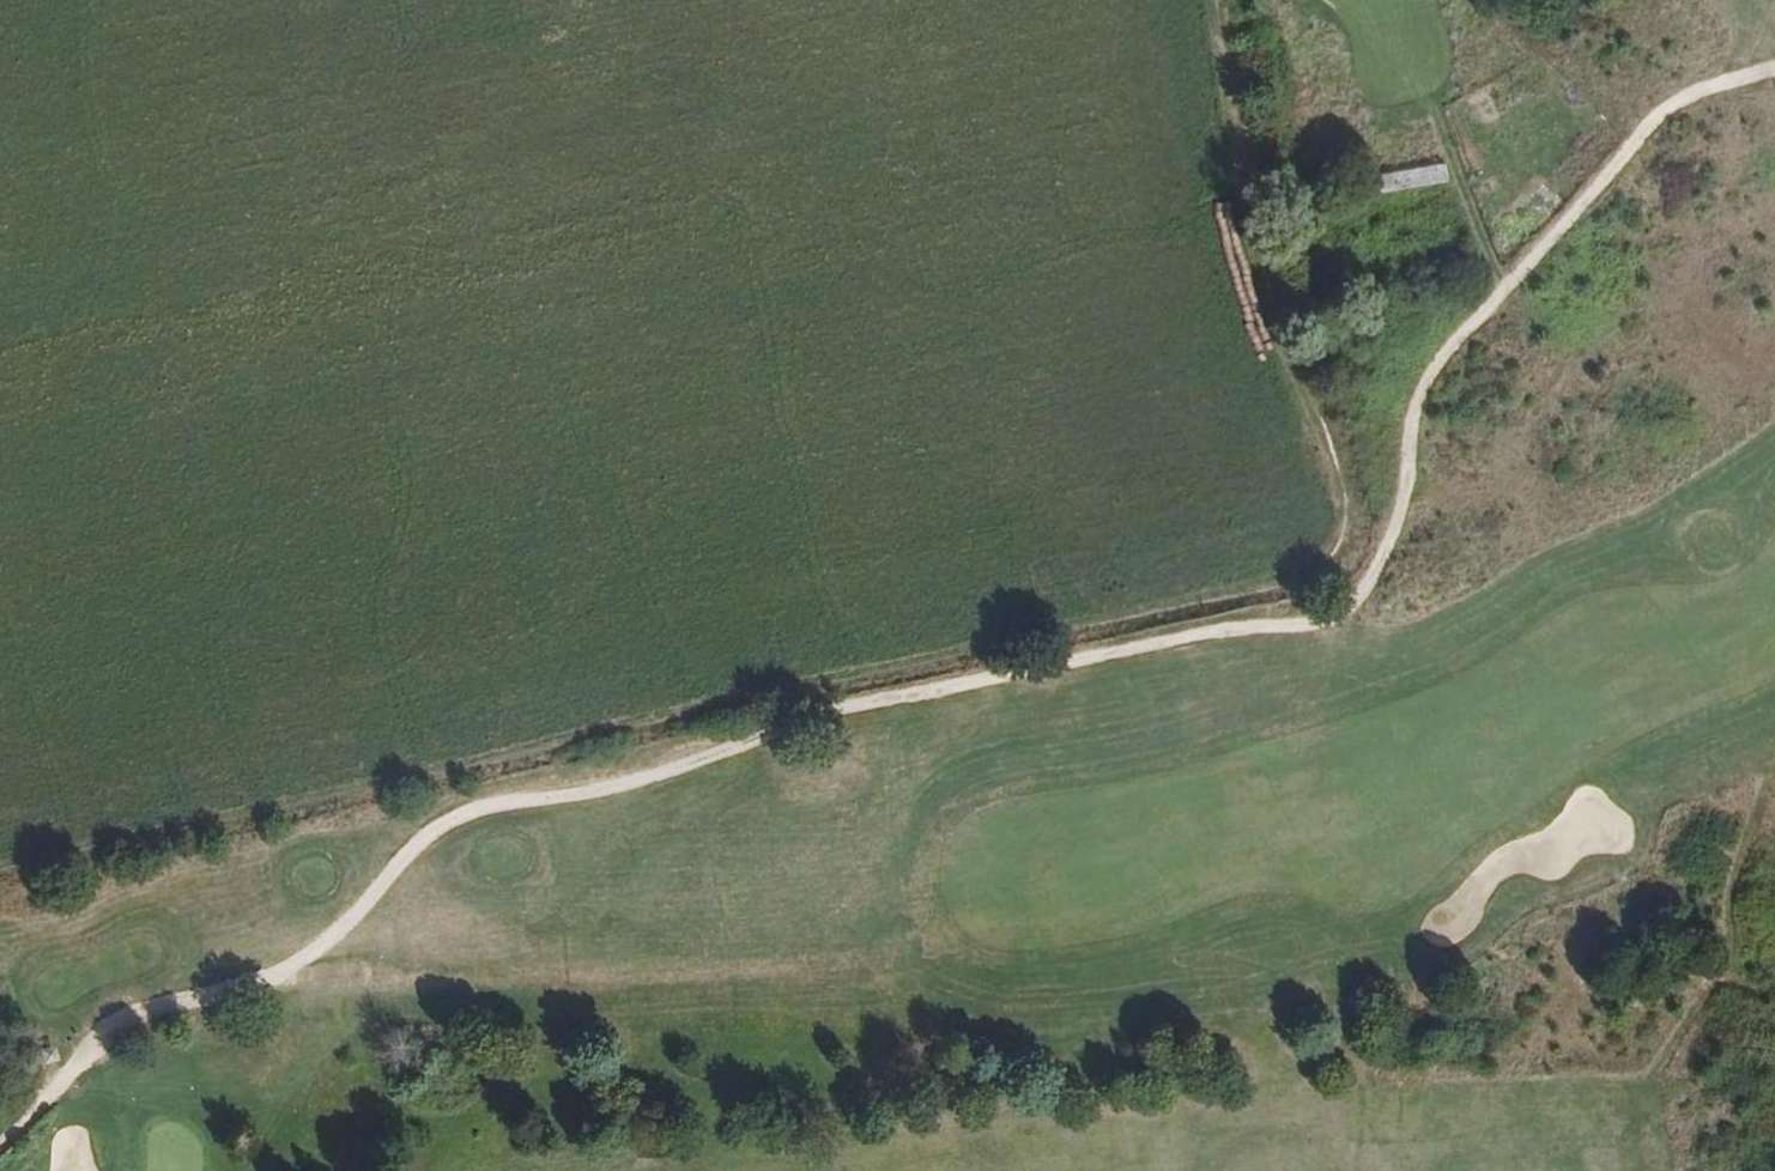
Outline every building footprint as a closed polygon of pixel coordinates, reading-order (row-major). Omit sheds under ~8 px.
[(1445,162),(1376,173),(1379,190),(1448,179),(1445,162)]
